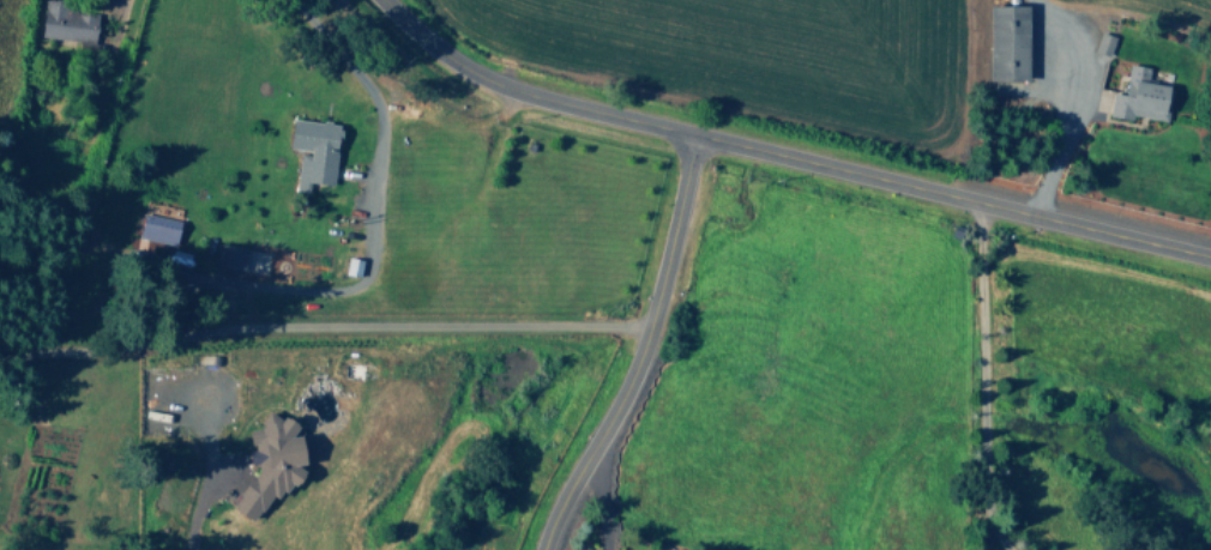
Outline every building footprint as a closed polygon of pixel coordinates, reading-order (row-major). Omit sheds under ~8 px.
[(91,42),(94,14),(74,12),(75,2),(49,0),(41,0),(38,36),(91,42)] [(1025,4),(987,5),(988,79),(1026,79),(1025,4)] [(1091,50),(1106,55),(1112,36),(1097,31),(1091,50)] [(1106,115),(1130,118),(1130,115),(1164,120),(1169,85),(1144,82),(1146,66),(1126,63),(1122,93),(1109,92),(1106,115)] [(287,149),(297,150),(293,187),(306,189),(306,182),(330,184),(337,124),(290,118),(287,149)] [(173,218),(141,214),(139,234),(171,238),(173,218)] [(211,267),(239,271),(243,247),(215,243),(211,267)] [(229,507),(253,522),(282,479),(293,486),(303,471),(292,464),(306,442),(291,432),(296,425),(281,415),(279,418),(265,409),(244,441),(252,447),(244,460),(255,467),(229,507)]
